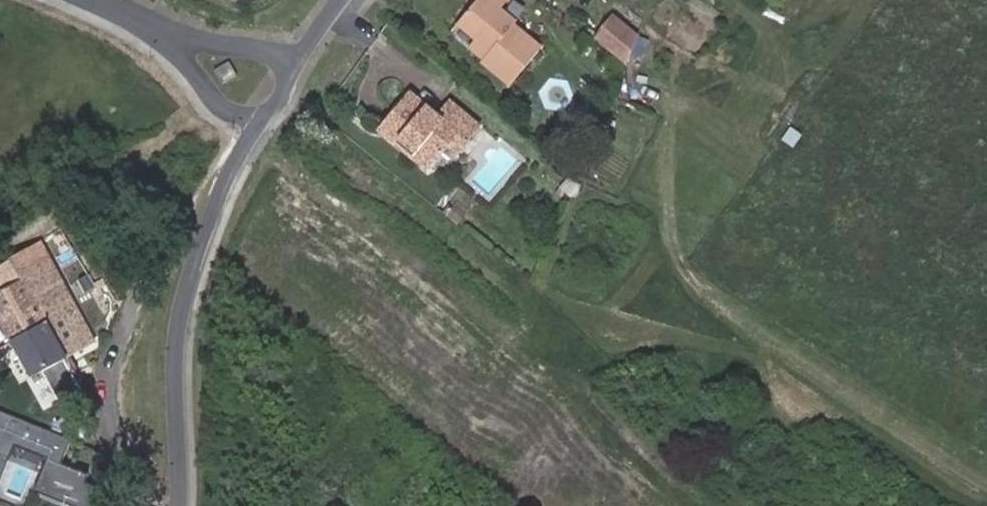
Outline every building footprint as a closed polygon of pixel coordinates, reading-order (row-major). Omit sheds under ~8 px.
[(457,25),(475,40),(489,51),(480,63),(508,87),(538,50),(510,28),(514,25),(498,11),(506,0),(476,0),(457,25)] [(594,41),(625,66),(636,38),(612,19),(594,41)] [(466,51),(480,63),(489,51),(475,40),(466,51)] [(455,139),(466,148),(477,132),(446,105),(432,121),(406,100),(375,137),(391,150),(395,146),(426,173),(447,147),(455,139)] [(447,147),(458,157),(466,148),(455,139),(447,147)] [(422,177),(426,173),(395,146),(391,150),(422,177)] [(443,218),(458,230),(468,216),(457,208),(454,213),(449,209),(443,218)] [(0,266),(0,308),(39,370),(98,333),(40,241),(0,266)] [(0,412),(0,465),(10,442),(44,456),(30,490),(68,505),(89,505),(99,480),(56,463),(66,439),(0,412)]
